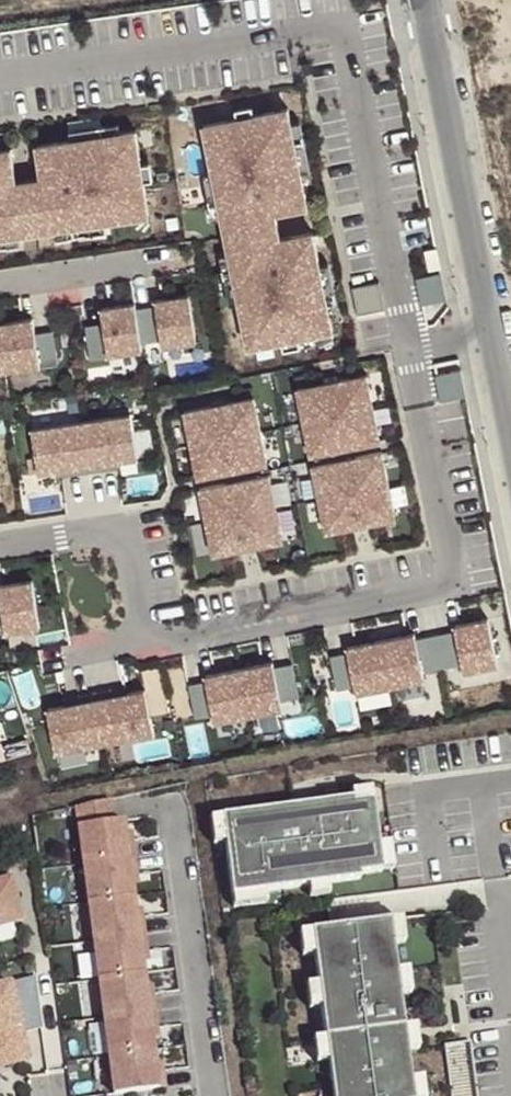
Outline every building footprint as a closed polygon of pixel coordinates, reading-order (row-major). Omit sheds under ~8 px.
[(290,96),(201,114),(245,339),(336,321),(315,215),(283,221),(277,199),(310,194),(290,96)] [(0,138),(0,227),(153,204),(139,116),(34,132),(39,167),(18,169),(12,137),(0,138)] [(438,250),(425,252),(429,272),(442,270),(438,250)] [(102,319),(86,323),(91,353),(198,335),(191,282),(152,288),(155,301),(136,303),(135,292),(99,300),(102,319)] [(379,284),(361,286),(362,305),(381,304),(379,284)] [(60,356),(54,322),(40,325),(36,307),(0,313),(0,366),(60,356)] [(438,364),(446,397),(469,392),(461,359),(438,364)] [(366,368),(296,381),(307,448),(380,431),(366,368)] [(253,391),(186,402),(195,473),(268,458),(253,391)] [(128,406),(31,422),(40,468),(137,450),(128,406)] [(384,445),(311,458),(323,527),(396,512),(384,445)] [(270,468),(201,482),(211,550),(283,533),(270,468)] [(41,621),(29,572),(0,579),(0,628),(41,621)] [(348,650),(332,654),(336,688),(499,661),(488,613),(453,619),(455,631),(420,637),(418,627),(345,639),(348,650)] [(275,655),(204,669),(205,682),(192,684),(199,721),(300,701),(292,661),(278,664),(275,655)] [(144,684),(47,703),(55,749),(153,728),(144,684)] [(372,789),(225,810),(231,886),(380,866),(372,789)] [(123,811),(76,817),(111,1093),(161,1086),(123,811)] [(0,873),(0,921),(22,915),(13,869),(0,873)] [(311,922),(297,923),(320,1095),(412,1095),(385,909),(311,922)] [(0,978),(0,1063),(30,1053),(11,975),(0,978)] [(454,1095),(479,1095),(476,1039),(450,1041),(454,1095)]
